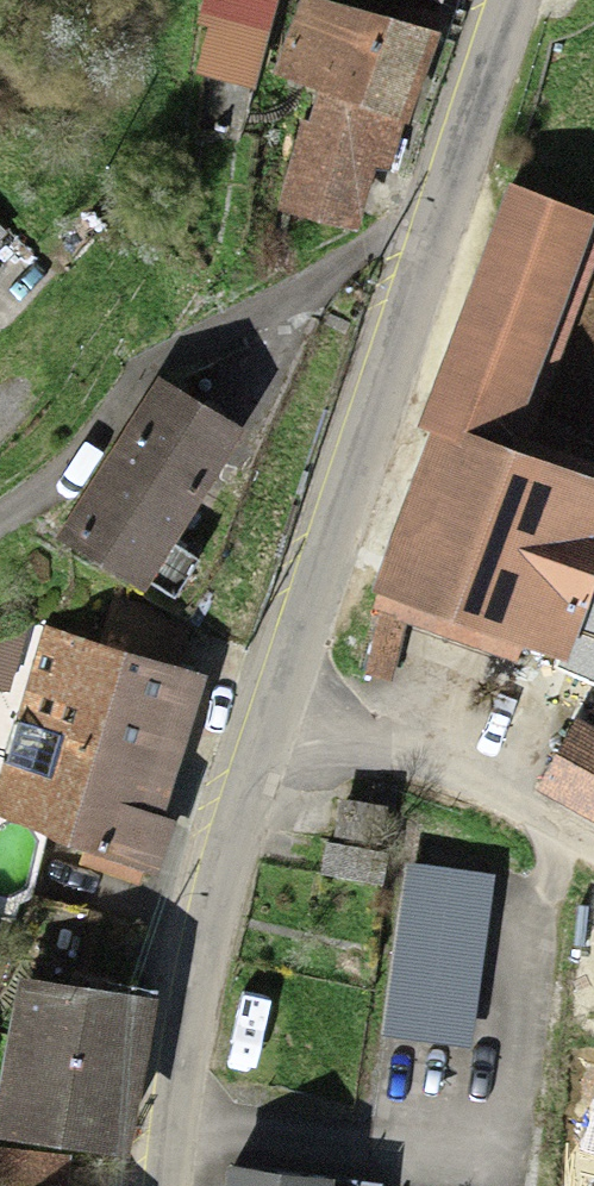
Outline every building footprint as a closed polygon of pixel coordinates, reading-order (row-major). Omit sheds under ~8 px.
[(252,47),(269,0),(212,0),(202,29),(252,47)] [(346,242),(416,54),(301,11),(268,97),(313,114),(275,215),(346,242)] [(428,444),(482,463),(502,408),(448,389),(428,444)] [(234,450),(150,398),(55,548),(139,601),(234,450)] [(373,601),(409,613),(553,664),(593,547),(593,502),(482,463),(428,444),(373,601)] [(382,689),(409,613),(373,601),(347,677),(382,689)] [(54,649),(0,822),(139,865),(193,692),(54,649)] [(565,748),(536,800),(593,831),(593,763),(565,748)] [(328,844),(325,870),(382,878),(386,852),(375,850),(380,809),(345,804),(339,846),(328,844)] [(495,875),(405,862),(381,1036),(471,1048),(495,875)] [(0,1111),(0,1157),(58,1167),(114,1177),(140,1025),(18,1005),(0,1111)] [(582,1149),(593,1152),(593,1107),(582,1149)] [(58,1167),(0,1157),(0,1185),(54,1185),(58,1167)]
